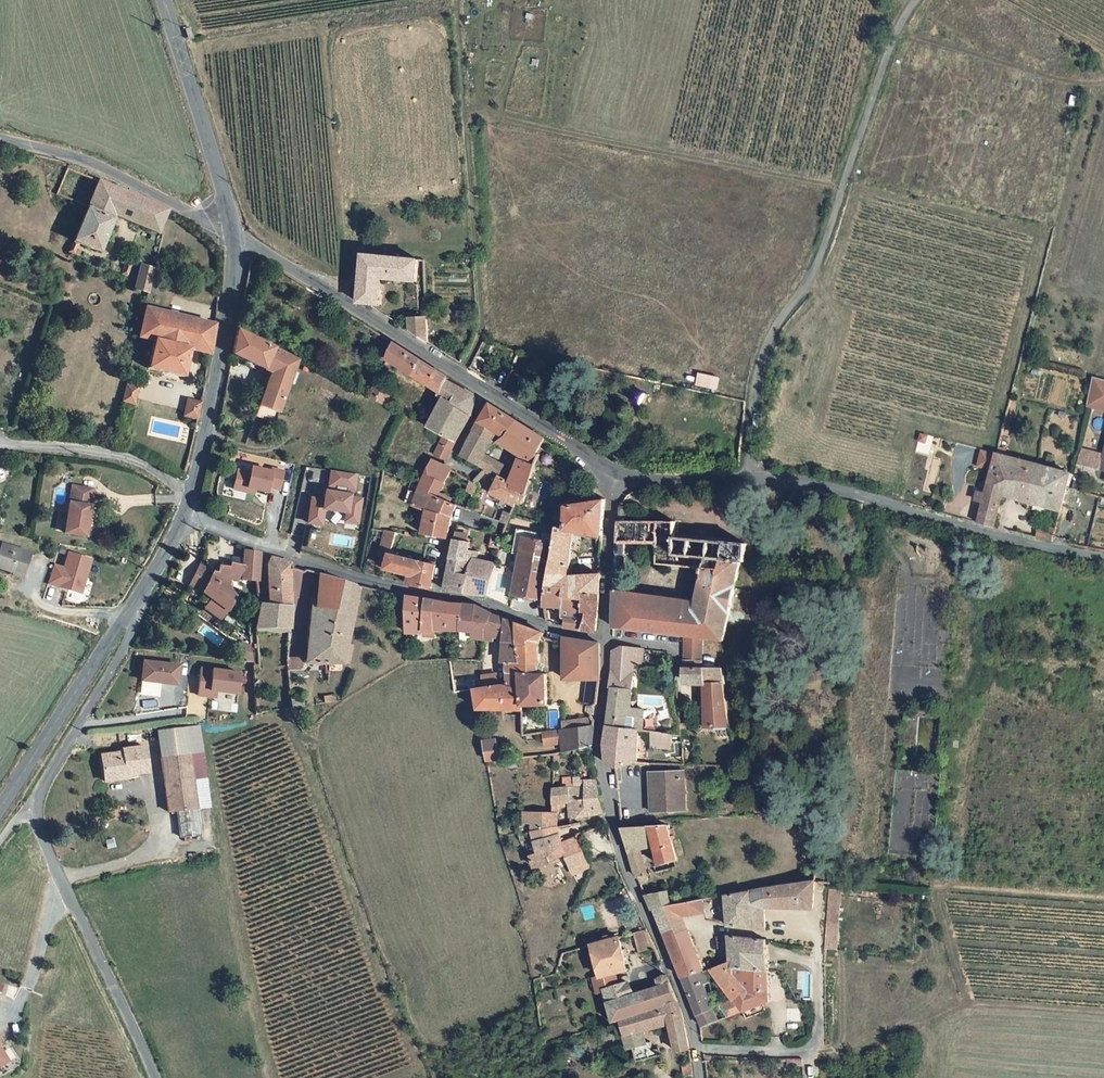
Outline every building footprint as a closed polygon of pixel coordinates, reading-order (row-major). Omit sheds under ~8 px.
[(54,194),(87,208),(69,251),(74,253),(78,242),(98,251),(113,214),(161,233),(163,225),(157,223),(163,207),(143,199),(65,168),(54,194)] [(358,253),(356,302),(377,304),(379,276),(411,280),(413,258),(358,253)] [(116,266),(112,277),(119,280),(123,269),(116,266)] [(130,340),(137,312),(146,273),(132,270),(124,292),(131,294),(121,337),(130,340)] [(179,351),(201,356),(206,327),(137,312),(130,340),(144,343),(137,371),(173,378),(179,351)] [(407,328),(427,342),(426,319),(407,318),(407,328)] [(229,333),(224,356),(263,371),(257,387),(276,395),(290,361),(270,352),(229,333)] [(445,447),(466,412),(465,399),(438,383),(440,380),(386,347),(377,364),(431,394),(430,397),(435,400),(417,431),(433,440),(445,447)] [(699,373),(696,385),(710,387),(712,376),(699,373)] [(1089,407),(1103,411),(1103,380),(1096,377),(1089,407)] [(267,420),(269,414),(276,395),(257,387),(246,416),(262,422),(264,419),(267,420)] [(365,388),(359,400),(375,409),(382,398),(365,388)] [(119,389),(115,405),(125,408),(126,402),(129,391),(119,389)] [(624,398),(619,408),(632,411),(637,400),(624,398)] [(177,420),(189,423),(192,405),(181,403),(178,414),(177,420)] [(464,437),(451,459),(471,467),(491,432),(500,437),(508,424),(481,408),(471,425),(464,437)] [(492,477),(506,483),(520,488),(536,442),(508,424),(500,437),(520,450),(514,460),(502,454),(492,477)] [(936,456),(941,438),(920,433),(916,451),(936,456)] [(423,458),(435,464),(445,447),(433,440),(423,458)] [(1006,447),(996,444),(994,452),(1004,455),(1006,447)] [(1083,450),(1080,464),(1103,470),(1103,455),(1083,450)] [(1068,473),(1004,455),(994,452),(985,491),(1001,495),(1006,496),(1058,511),(1064,489),(1068,473)] [(448,470),(428,461),(414,486),(413,489),(435,497),(448,470)] [(251,471),(237,469),(233,490),(269,496),(270,489),(282,491),(285,471),(252,466),(251,471)] [(330,469),(327,487),(356,492),(359,474),(330,469)] [(504,488),(506,483),(492,477),(485,493),(507,504),(514,507),(518,495),(504,488)] [(504,488),(518,495),(520,488),(506,483),(504,488)] [(420,531),(445,535),(448,520),(449,515),(452,509),(455,504),(435,497),(413,489),(414,486),(409,484),(402,503),(424,510),(420,531)] [(76,539),(83,492),(62,489),(55,536),(76,539)] [(311,496),(306,524),(323,527),(326,512),(345,514),(344,522),(360,525),(365,496),(325,490),(324,498),(311,496)] [(1001,495),(985,491),(977,522),(994,526),(1001,495)] [(605,542),(608,506),(607,505),(571,514),(568,539),(576,539),(605,542)] [(499,521),(506,523),(510,514),(504,511),(499,521)] [(743,567),(748,567),(748,549),(680,543),(679,527),(633,527),(634,513),(624,513),(619,559),(627,559),(628,549),(658,548),(655,569),(703,576),(698,609),(623,598),(624,587),(616,586),(615,594),(614,633),(687,639),(686,646),(685,659),(684,672),(708,670),(707,661),(704,661),(705,641),(731,644),(735,618),(743,567)] [(1043,533),(1042,538),(1051,540),(1053,530),(1041,527),(1036,526),(1035,532),(1043,533)] [(408,577),(406,585),(430,588),(437,565),(387,554),(393,533),(382,532),(375,568),(408,577)] [(571,578),(576,539),(568,539),(558,538),(557,550),(550,588),(571,593),(590,598),(602,601),(602,579),(571,578)] [(479,544),(454,540),(443,589),(474,595),(485,599),(494,566),(474,562),(479,544)] [(548,588),(550,588),(557,550),(526,544),(515,603),(544,610),(548,588)] [(0,549),(0,573),(2,574),(2,573),(11,576),(19,557),(0,549)] [(64,566),(53,563),(47,585),(83,595),(93,558),(68,551),(64,566)] [(203,571),(202,571),(202,572),(200,576),(217,588),(220,576),(246,584),(251,556),(236,552),(233,566),(221,563),(220,567),(209,564),(208,571),(207,570),(206,570),(205,570),(203,570),(203,571)] [(259,564),(256,592),(255,605),(277,606),(281,566),(281,562),(264,557),(262,557),(261,558),(260,560),(259,564)] [(200,576),(202,572),(202,571),(200,570),(192,562),(192,561),(179,584),(191,591),(191,592),(207,604),(215,610),(216,611),(218,608),(225,596),(217,588),(200,576)] [(343,670),(360,596),(314,577),(308,609),(302,609),(292,664),(306,663),(306,682),(317,682),(316,664),(343,670)] [(567,615),(571,593),(550,588),(548,588),(544,610),(567,615)] [(567,625),(566,630),(583,634),(590,598),(571,593),(567,615),(565,625),(567,625)] [(590,598),(583,634),(595,636),(597,636),(598,636),(598,635),(602,613),(602,601),(590,598)] [(215,610),(207,604),(201,613),(208,619),(215,610)] [(275,630),(277,606),(255,605),(248,605),(247,607),(244,631),(275,630)] [(436,639),(437,609),(408,606),(408,639),(436,639)] [(453,639),(453,611),(437,609),(436,639),(453,639)] [(463,640),(464,612),(453,611),(453,639),(463,640)] [(463,640),(463,670),(485,669),(486,645),(486,640),(493,622),(474,613),(464,612),(463,640)] [(516,655),(518,631),(493,622),(486,640),(486,645),(501,644),(501,662),(508,661),(509,673),(523,675),(516,655)] [(523,675),(509,673),(509,681),(521,679),(522,713),(550,711),(549,679),(544,679),(544,640),(518,631),(516,655),(523,675)] [(252,661),(252,643),(240,644),(241,661),(252,661)] [(599,687),(599,650),(565,643),(567,686),(599,687)] [(611,694),(614,694),(638,695),(636,655),(619,653),(613,659),(611,694)] [(163,664),(128,659),(125,678),(160,683),(163,664)] [(218,694),(240,696),(243,672),(201,667),(198,697),(218,699),(218,694)] [(709,730),(735,728),(727,669),(708,670),(684,672),(684,687),(706,686),(709,730)] [(482,676),(484,688),(502,685),(499,672),(482,676)] [(479,721),(522,718),(522,713),(521,679),(509,681),(510,692),(475,698),(479,721)] [(639,715),(638,695),(614,694),(613,703),(612,718),(610,732),(647,736),(647,727),(664,729),(664,717),(639,715)] [(274,697),(275,710),(290,708),(289,695),(274,697)] [(552,731),(584,725),(585,720),(551,724),(552,731)] [(551,742),(552,751),(562,748),(583,743),(583,735),(584,725),(552,731),(532,734),(534,746),(551,742)] [(608,770),(619,774),(639,768),(640,753),(675,755),(675,740),(647,736),(610,732),(607,750),(608,770)] [(108,751),(87,753),(89,773),(111,771),(111,773),(132,771),(129,745),(108,748),(108,751)] [(502,750),(485,753),(488,772),(505,769),(502,750)] [(170,838),(190,833),(185,806),(179,779),(174,752),(144,758),(155,812),(164,810),(170,838)] [(90,780),(111,778),(111,773),(111,771),(89,773),(90,780)] [(197,804),(193,785),(191,776),(179,779),(185,806),(197,804)] [(565,779),(566,786),(573,786),(574,798),(561,800),(564,818),(579,815),(594,812),(586,781),(586,777),(565,779)] [(687,816),(686,777),(653,778),(654,818),(687,816)] [(574,798),(573,786),(566,786),(541,786),(541,803),(561,800),(574,798)] [(520,825),(522,833),(551,826),(548,810),(512,813),(513,825),(520,825)] [(568,822),(551,826),(522,833),(528,858),(519,863),(524,872),(555,854),(567,871),(581,864),(570,833),(572,832),(570,827),(568,822)] [(664,868),(681,864),(673,831),(625,834),(636,874),(641,884),(653,880),(645,850),(659,849),(664,868)] [(818,907),(820,882),(820,880),(757,892),(759,928),(771,929),(770,906),(818,907)] [(656,910),(660,910),(679,906),(673,890),(650,895),(656,910)] [(759,928),(757,892),(734,896),(734,926),(747,927),(759,928)] [(710,901),(693,903),(679,906),(660,910),(664,919),(689,916),(711,913),(710,901)] [(706,963),(689,916),(664,919),(688,978),(708,971),(706,963)] [(641,953),(655,948),(647,930),(635,934),(641,953)] [(735,960),(741,958),(743,968),(773,970),(772,941),(735,937),(735,960)] [(591,946),(599,977),(600,981),(617,975),(627,972),(618,939),(591,946)] [(744,976),(743,968),(741,958),(735,960),(715,968),(714,968),(738,998),(727,1006),(734,1016),(748,1010),(741,998),(753,990),(744,976)] [(774,1000),(773,970),(743,968),(744,976),(753,990),(741,998),(748,1010),(774,1000)] [(688,978),(708,1025),(725,1019),(713,993),(715,988),(708,971),(688,978)] [(618,1021),(678,1002),(667,976),(661,978),(658,988),(634,996),(630,983),(621,986),(617,975),(600,981),(599,977),(592,979),(597,994),(603,992),(611,1021),(618,1019),(618,1021)] [(674,1055),(687,1051),(682,1012),(678,1002),(618,1021),(626,1053),(631,1052),(634,1066),(658,1059),(656,1052),(646,1055),(641,1035),(656,1031),(655,1026),(665,1023),(674,1055)]
